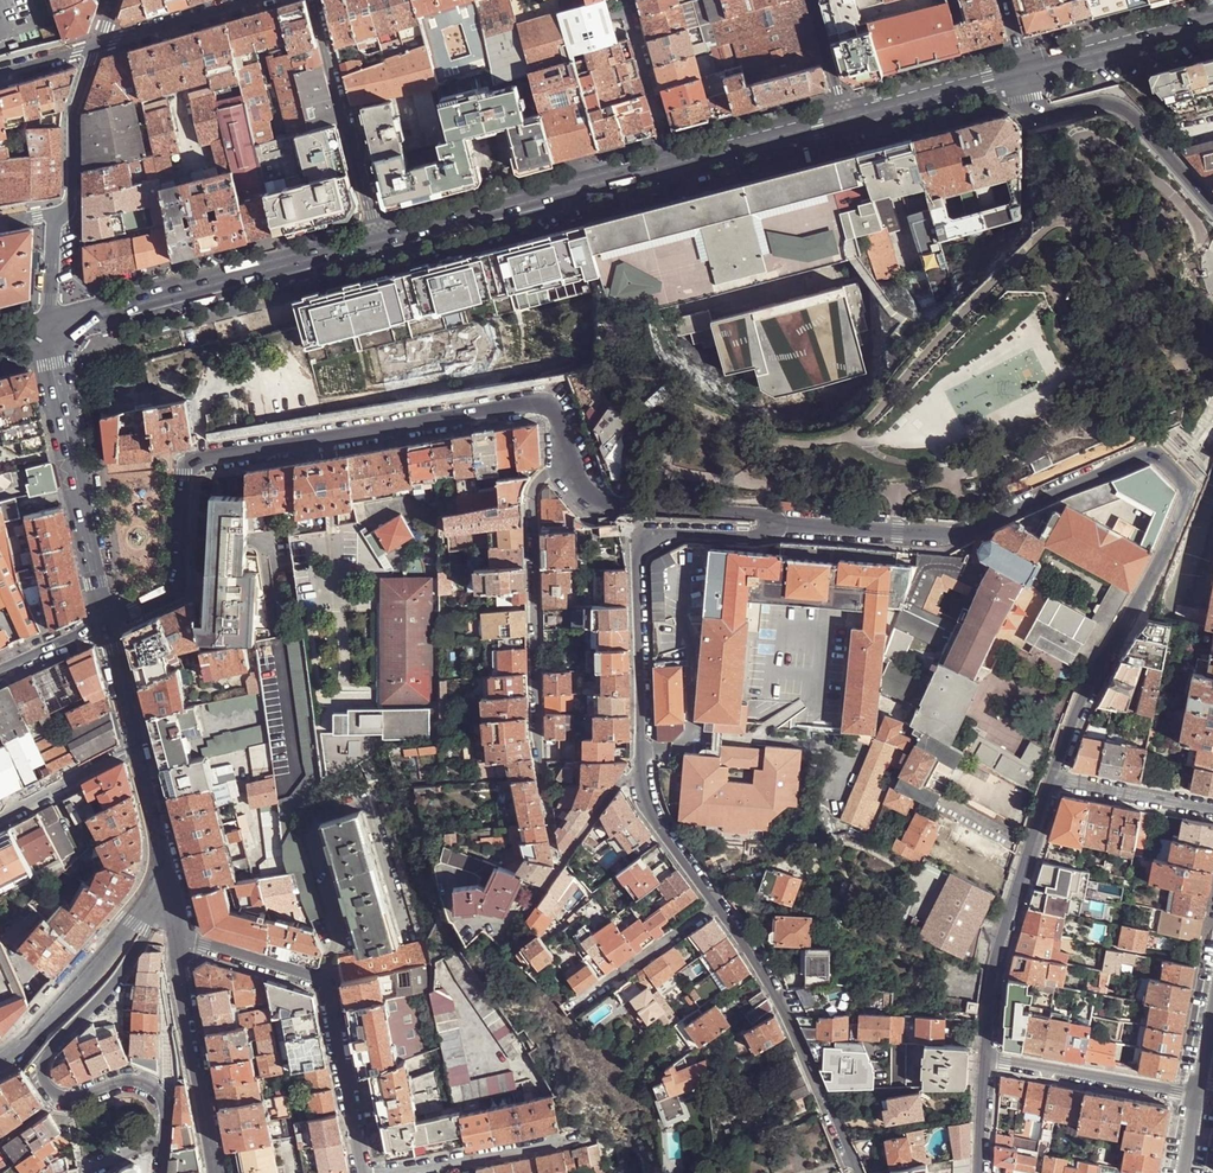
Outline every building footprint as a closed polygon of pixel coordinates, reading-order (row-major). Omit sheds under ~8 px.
[(57,12),(89,0),(53,0),(57,12)] [(57,12),(65,39),(74,36),(89,31),(99,2),(98,0),(89,0),(57,12)] [(150,15),(146,0),(124,0),(118,19),(122,23),(139,18),(150,15)] [(171,9),(168,0),(146,0),(150,15),(163,11),(171,9)] [(192,3),(191,0),(168,0),(171,9),(185,5),(192,3)] [(288,38),(289,45),(291,52),(317,46),(306,0),(302,0),(289,4),(280,6),(288,38)] [(336,47),(358,41),(346,0),(324,0),(336,47)] [(358,41),(378,34),(368,0),(346,0),(358,41)] [(378,34),(420,21),(418,14),(414,0),(368,0),(378,34)] [(418,14),(467,0),(414,0),(418,14)] [(418,14),(420,21),(437,85),(492,69),(491,59),(480,15),(475,0),(467,0),(418,14)] [(480,15),(491,59),(492,69),(495,83),(497,83),(529,73),(528,70),(515,23),(509,0),(475,0),(480,15)] [(515,23),(562,10),(559,0),(509,0),(515,23)] [(562,10),(588,2),(587,0),(559,0),(562,10)] [(562,10),(573,53),(587,49),(618,41),(606,0),(595,0),(588,2),(562,10)] [(640,15),(680,3),(679,0),(636,0),(639,9),(640,15)] [(692,0),(680,3),(687,28),(699,25),(692,0)] [(804,0),(784,0),(754,9),(748,11),(727,17),(712,22),(706,0),(693,0),(692,0),(699,25),(703,37),(707,51),(711,50),(710,47),(809,18),(804,0)] [(712,22),(727,17),(722,0),(706,0),(712,22)] [(727,17),(748,11),(745,0),(722,0),(727,17)] [(754,9),(784,0),(751,0),(754,9)] [(831,32),(858,25),(861,24),(857,9),(854,0),(822,0),(831,32)] [(885,0),(854,0),(857,9),(885,0)] [(998,0),(963,0),(964,4),(967,13),(969,20),(1001,12),(998,0)] [(1018,13),(1069,0),(1015,0),(1018,13)] [(1018,13),(1025,36),(1030,35),(1051,29),(1071,23),(1075,22),(1069,0),(1018,13)] [(1087,0),(1069,0),(1075,22),(1087,18),(1093,17),(1087,0)] [(1093,17),(1124,8),(1150,2),(1150,0),(1087,0),(1093,17)] [(952,17),(949,2),(869,23),(872,33),(884,73),(926,62),(962,53),(955,24),(952,17)] [(644,30),(647,40),(687,28),(680,3),(640,15),(644,30)] [(258,13),(265,45),(288,38),(280,6),(268,10),(258,13)] [(515,23),(528,70),(574,57),(573,53),(562,10),(515,23)] [(1009,40),(1001,12),(969,20),(955,24),(962,53),(965,52),(986,46),(1003,42),(1009,40)] [(265,45),(258,13),(249,15),(256,47),(265,45)] [(969,20),(967,13),(952,17),(955,24),(969,20)] [(256,47),(249,15),(236,19),(227,22),(235,54),(255,48),(256,47)] [(822,65),(809,18),(710,47),(711,50),(718,73),(723,71),(740,67),(742,72),(746,85),(755,83),(822,65)] [(357,71),(344,76),(350,104),(362,102),(413,91),(430,88),(437,86),(438,86),(437,85),(420,21),(378,34),(380,43),(385,61),(365,68),(357,71)] [(210,27),(200,30),(211,78),(212,82),(213,86),(213,87),(231,81),(240,79),(235,54),(227,22),(210,27)] [(869,23),(869,22),(861,24),(858,25),(860,32),(856,36),(856,37),(872,33),(869,23)] [(846,83),(862,79),(884,73),(872,33),(856,37),(856,36),(860,32),(858,25),(831,32),(846,83)] [(687,28),(647,40),(652,56),(655,67),(694,54),(690,41),(687,28)] [(170,39),(176,63),(182,86),(211,78),(200,30),(170,39)] [(378,34),(358,41),(360,49),(367,47),(380,43),(378,34)] [(703,37),(690,41),(694,54),(702,52),(707,51),(703,37)] [(176,63),(170,39),(162,41),(168,65),(176,63)] [(587,49),(588,53),(574,57),(599,149),(607,147),(628,141),(646,136),(656,134),(654,127),(647,104),(642,84),(636,65),(632,48),(629,39),(618,41),(587,49)] [(173,89),(168,65),(162,41),(155,43),(142,47),(131,50),(141,98),(166,91),(173,89)] [(358,41),(336,47),(338,55),(360,49),(358,41)] [(380,43),(367,47),(363,62),(365,68),(385,61),(380,43)] [(289,45),(268,50),(288,136),(297,133),(310,130),(295,71),(291,52),(289,45)] [(317,46),(291,52),(295,71),(322,64),(317,46)] [(255,48),(235,54),(240,79),(243,93),(245,100),(255,145),(273,140),(269,120),(271,116),(255,48)] [(104,58),(84,114),(132,101),(141,98),(131,50),(120,53),(104,58)] [(707,51),(702,52),(709,76),(718,73),(711,50),(707,51)] [(659,80),(661,90),(701,78),(694,54),(655,67),(659,80)] [(574,57),(528,70),(529,73),(537,101),(540,112),(541,115),(554,160),(559,159),(579,154),(594,150),(599,149),(574,57)] [(1149,79),(1183,117),(1212,109),(1212,59),(1164,72),(1153,75),(1151,78),(1149,79)] [(355,61),(341,65),(344,76),(357,71),(355,61)] [(363,62),(355,61),(357,71),(365,68),(363,62)] [(168,65),(173,89),(182,86),(176,63),(168,65)] [(336,124),(322,64),(295,71),(310,130),(331,125),(336,124)] [(755,83),(762,106),(769,104),(792,98),(820,91),(829,89),(822,65),(755,83)] [(62,108),(76,68),(76,67),(75,66),(57,71),(48,74),(54,110),(62,108)] [(709,76),(701,78),(706,98),(728,91),(725,77),(723,71),(718,73),(709,76)] [(751,109),(762,106),(755,83),(746,85),(742,72),(725,77),(728,91),(735,113),(751,109)] [(38,77),(33,78),(39,114),(54,110),(48,74),(38,77)] [(22,81),(18,83),(23,110),(24,118),(39,114),(33,78),(22,81)] [(665,101),(667,110),(706,98),(701,78),(661,90),(665,101)] [(231,86),(231,81),(213,87),(216,100),(234,95),(231,86)] [(0,88),(0,110),(1,114),(23,110),(18,83),(3,87),(0,88)] [(490,91),(480,93),(488,130),(509,124),(508,124),(526,119),(522,105),(516,84),(498,89),(496,89),(490,91)] [(489,85),(478,87),(479,91),(480,93),(490,91),(489,85)] [(209,87),(189,92),(201,144),(213,141),(225,138),(218,107),(216,100),(213,87),(213,86),(209,87)] [(478,87),(459,93),(460,96),(479,91),(478,87)] [(430,88),(413,91),(415,99),(432,95),(430,88)] [(1103,99),(1116,97),(1114,89),(1101,92),(1103,99)] [(460,96),(441,101),(450,139),(469,134),(469,135),(488,130),(480,93),(479,91),(460,96)] [(706,98),(712,119),(724,116),(735,113),(728,91),(706,98)] [(234,95),(216,100),(218,107),(245,100),(243,93),(234,95)] [(432,95),(415,99),(417,107),(434,102),(432,95)] [(706,98),(667,110),(669,117),(673,130),(694,124),(712,119),(706,98)] [(153,103),(143,106),(146,120),(148,129),(149,132),(154,153),(155,157),(169,154),(181,150),(170,99),(168,99),(155,103),(153,103)] [(233,170),(239,199),(266,191),(255,145),(245,100),(218,107),(225,138),(231,161),(233,170)] [(363,107),(376,159),(405,151),(392,100),(363,107)] [(84,121),(84,138),(137,123),(132,101),(84,114),(84,121)] [(434,102),(417,107),(419,115),(436,110),(434,102)] [(1,114),(4,133),(26,129),(24,118),(23,110),(1,114)] [(436,110),(419,115),(421,122),(438,118),(436,110)] [(958,126),(974,187),(990,183),(1009,177),(1021,174),(1020,131),(1020,125),(1008,113),(982,120),(958,126)] [(518,165),(524,168),(545,162),(554,160),(541,115),(538,116),(526,119),(508,124),(509,124),(518,165)] [(438,118),(421,122),(422,130),(439,125),(438,118)] [(1166,122),(1157,124),(1162,129),(1167,131),(1168,132),(1166,122)] [(84,156),(84,170),(128,159),(144,155),(145,155),(140,134),(139,131),(137,123),(84,138),(84,156)] [(336,124),(331,125),(332,132),(343,176),(343,177),(349,204),(350,206),(356,202),(336,124)] [(299,141),(332,132),(331,125),(310,130),(297,133),(299,141)] [(439,125),(422,130),(424,137),(441,133),(439,125)] [(974,187),(958,126),(934,133),(913,139),(919,162),(922,175),(925,186),(926,188),(929,199),(943,196),(961,190),(974,187)] [(60,127),(26,129),(31,156),(60,153),(60,138),(60,127)] [(332,132),(299,141),(309,184),(343,176),(332,132)] [(273,140),(255,145),(266,191),(267,195),(309,184),(299,141),(297,133),(288,136),(273,140)] [(441,133),(424,137),(426,146),(440,142),(443,141),(441,133)] [(426,164),(433,192),(440,190),(455,186),(468,183),(475,181),(479,175),(469,135),(469,134),(450,139),(443,141),(440,142),(443,159),(426,164)] [(0,136),(0,159),(9,158),(4,135),(0,136)] [(225,138),(213,141),(220,164),(231,161),(225,138)] [(868,180),(873,196),(886,193),(899,190),(901,193),(925,186),(922,175),(917,176),(913,163),(919,162),(913,139),(899,142),(888,145),(870,150),(860,153),(868,180)] [(213,141),(201,144),(205,168),(220,164),(213,141)] [(1180,150),(1212,187),(1212,142),(1180,150)] [(405,151),(376,159),(386,199),(392,203),(397,202),(411,198),(425,194),(433,192),(426,164),(409,168),(405,151)] [(0,159),(0,205),(23,200),(54,198),(61,197),(61,190),(60,173),(60,162),(60,153),(31,156),(9,158),(0,159)] [(145,155),(144,155),(146,163),(150,179),(160,177),(155,157),(154,153),(145,155)] [(692,197),(586,226),(599,270),(608,304),(651,304),(653,309),(856,256),(863,254),(857,235),(862,233),(882,227),(875,202),(873,196),(868,180),(860,153),(827,161),(812,165),(743,184),(729,187),(692,197)] [(169,154),(155,157),(160,177),(160,181),(175,176),(169,154)] [(144,155),(128,159),(130,168),(146,163),(144,155)] [(84,184),(85,193),(133,183),(130,168),(128,159),(84,170),(84,184)] [(220,164),(205,168),(207,177),(233,170),(231,161),(220,164)] [(917,176),(922,175),(919,162),(913,163),(917,176)] [(205,168),(180,175),(182,183),(207,177),(205,168)] [(239,199),(233,170),(207,177),(224,246),(239,242),(249,240),(243,213),(239,199)] [(1021,174),(1009,177),(1014,197),(1011,203),(1001,206),(995,203),(990,183),(974,187),(985,228),(1021,219),(1021,191),(1021,181),(1021,174)] [(175,176),(160,181),(162,188),(182,183),(180,175),(175,176)] [(309,184),(267,195),(269,207),(275,233),(325,220),(338,217),(343,215),(343,211),(342,206),(349,204),(343,177),(343,176),(309,184)] [(150,179),(145,180),(149,205),(165,202),(162,188),(160,181),(160,177),(150,179)] [(215,248),(224,246),(207,177),(182,183),(199,252),(215,248)] [(133,183),(85,193),(85,208),(85,218),(111,214),(122,211),(136,208),(149,205),(145,180),(133,183)] [(1021,181),(1021,191),(1024,191),(1029,181),(1021,181)] [(190,255),(199,252),(182,183),(162,188),(165,202),(169,222),(170,227),(174,258),(174,259),(190,255)] [(974,187),(961,190),(967,210),(963,216),(953,218),(947,215),(943,196),(929,199),(931,209),(940,241),(968,233),(985,228),(974,187)] [(266,191),(239,199),(243,213),(269,207),(267,195),(266,191)] [(873,196),(875,202),(876,202),(890,198),(890,197),(886,193),(873,196)] [(890,198),(876,202),(884,227),(885,228),(886,228),(888,233),(890,232),(895,230),(900,228),(890,198)] [(149,205),(136,208),(141,227),(143,227),(169,222),(165,202),(149,205)] [(269,207),(243,213),(249,240),(254,238),(267,235),(275,233),(269,207)] [(136,208),(122,211),(124,221),(126,230),(141,227),(136,208)] [(925,268),(935,302),(945,289),(951,281),(942,249),(940,241),(931,209),(909,216),(925,268)] [(85,218),(85,239),(114,232),(113,223),(111,214),(85,218)] [(124,221),(113,223),(114,232),(126,230),(124,221)] [(169,222),(143,227),(144,233),(170,227),(169,222)] [(9,301),(29,295),(32,225),(0,232),(0,303),(9,301)] [(599,270),(586,226),(295,301),(301,322),(308,350),(511,298),(515,311),(592,293),(586,272),(599,270)] [(171,259),(174,258),(170,227),(144,233),(135,235),(139,267),(159,262),(171,259)] [(877,284),(901,277),(900,276),(888,235),(888,233),(886,228),(885,228),(884,227),(882,227),(862,233),(877,284)] [(970,242),(988,237),(985,228),(968,233),(970,242)] [(135,235),(85,245),(85,264),(87,281),(94,279),(127,270),(139,267),(135,235)] [(921,311),(936,306),(935,302),(925,268),(915,271),(900,276),(921,311)] [(841,286),(854,334),(868,330),(864,312),(866,311),(858,281),(841,286)] [(864,374),(854,334),(841,286),(713,320),(709,321),(715,347),(722,374),(743,369),(746,379),(755,376),(758,389),(772,398),(864,374)] [(709,321),(713,320),(710,310),(675,319),(679,337),(691,334),(694,346),(703,344),(705,349),(715,347),(709,321)] [(29,370),(9,375),(0,378),(0,430),(3,443),(20,438),(44,432),(29,370)] [(639,420),(643,416),(649,410),(659,404),(677,397),(665,383),(632,414),(639,420)] [(412,406),(444,400),(443,392),(410,398),(412,406)] [(184,446),(194,444),(187,400),(168,404),(175,448),(184,446)] [(600,409),(605,413),(610,406),(605,401),(600,409)] [(165,449),(175,448),(168,404),(147,408),(150,434),(154,434),(155,451),(156,451),(165,449)] [(595,428),(605,458),(631,420),(610,406),(605,413),(595,428)] [(120,437),(150,434),(147,408),(121,414),(120,437)] [(107,462),(119,461),(120,437),(121,414),(102,418),(103,421),(105,442),(107,462)] [(213,442),(237,438),(235,418),(207,423),(209,442),(213,442)] [(273,431),(272,421),(256,423),(257,433),(273,431)] [(525,427),(516,428),(519,465),(520,469),(541,466),(539,425),(535,425),(525,427)] [(496,431),(498,467),(519,465),(516,428),(504,430),(496,431)] [(483,433),(475,435),(478,474),(499,471),(498,467),(496,431),(483,433)] [(47,448),(44,432),(20,438),(24,454),(47,448)] [(156,458),(156,451),(155,451),(154,434),(150,434),(120,437),(119,461),(137,459),(156,458)] [(463,437),(455,438),(457,471),(458,476),(478,474),(475,435),(463,437)] [(3,443),(5,447),(19,455),(24,454),(20,438),(3,443)] [(442,440),(434,442),(436,473),(457,471),(455,438),(442,440)] [(420,444),(410,445),(414,482),(422,482),(430,481),(437,480),(436,473),(434,442),(420,444)] [(398,447),(389,449),(393,490),(414,487),(414,482),(410,445),(398,447)] [(377,451),(369,452),(373,493),(393,490),(389,449),(377,451)] [(357,454),(349,456),(352,496),(373,493),(369,452),(357,454)] [(341,457),(335,458),(338,510),(353,508),(352,496),(349,456),(341,457)] [(1028,464),(1033,474),(1051,466),(1046,456),(1028,464)] [(333,511),(338,510),(335,458),(330,459),(324,460),(327,512),(333,511)] [(298,505),(298,516),(326,512),(327,512),(324,460),(310,462),(298,464),(298,505)] [(52,467),(51,462),(25,468),(28,482),(25,483),(28,495),(57,489),(56,485),(52,467)] [(272,469),(273,510),(279,508),(298,505),(298,464),(284,467),(272,469)] [(1156,601),(1179,605),(1184,606),(1188,588),(1192,589),(1196,571),(1198,571),(1202,552),(1203,552),(1207,533),(1208,534),(1212,515),(1212,516),(1212,464),(1156,601)] [(1176,490),(1150,465),(1120,478),(1112,481),(1118,490),(1128,495),(1154,510),(1145,532),(1141,544),(1151,550),(1176,490)] [(541,469),(541,466),(520,469),(520,477),(529,476),(531,477),(540,470),(541,469)] [(4,488),(25,483),(28,482),(25,468),(15,470),(17,479),(4,488)] [(259,471),(248,472),(248,475),(248,497),(248,514),(273,510),(272,469),(259,471)] [(4,488),(17,479),(15,470),(0,474),(0,489),(4,488)] [(248,497),(248,475),(236,477),(207,482),(198,484),(196,516),(195,540),(194,563),(193,583),(192,602),(196,620),(207,621),(209,589),(210,564),(212,536),(214,495),(218,495),(248,497)] [(527,484),(531,477),(529,476),(520,477),(499,478),(500,490),(501,505),(524,502),(525,490),(526,485),(527,484)] [(480,493),(479,481),(458,484),(459,496),(480,493)] [(1112,481),(1028,516),(1035,521),(1024,529),(1038,536),(1052,512),(1056,511),(1061,514),(1067,504),(1083,513),(1128,495),(1118,490),(1112,481)] [(576,526),(576,516),(549,485),(544,490),(542,495),(542,514),(543,533),(576,531),(576,526)] [(394,497),(414,493),(414,487),(393,490),(394,497)] [(481,508),(501,505),(500,490),(480,493),(481,508)] [(481,508),(480,493),(459,496),(459,498),(460,512),(481,508)] [(695,503),(709,503),(710,495),(695,494),(695,503)] [(196,625),(200,642),(257,642),(272,639),(258,556),(247,555),(248,531),(248,514),(248,497),(218,495),(211,626),(196,625)] [(218,495),(214,495),(212,536),(210,564),(209,589),(207,621),(196,620),(196,625),(211,626),(218,495)] [(20,517),(16,497),(0,501),(0,523),(3,522),(3,521),(11,519),(20,517)] [(445,514),(460,512),(459,498),(443,499),(439,500),(440,515),(445,514)] [(768,508),(811,511),(811,502),(768,499),(768,508)] [(525,512),(524,502),(501,505),(481,508),(460,512),(445,514),(447,532),(488,528),(524,524),(525,517),(525,512)] [(1119,584),(1129,590),(1151,550),(1141,544),(1129,538),(1112,529),(1083,513),(1067,504),(1061,514),(1056,511),(1052,512),(1038,536),(1046,541),(1044,544),(1113,581),(1119,584)] [(298,505),(279,508),(280,515),(298,512),(298,505)] [(859,506),(858,514),(882,516),(882,508),(859,506)] [(66,526),(61,508),(24,516),(26,526),(28,533),(32,550),(69,542),(66,526)] [(389,553),(415,536),(401,514),(376,530),(381,539),(389,553)] [(438,533),(447,532),(445,514),(440,515),(438,515),(438,530),(438,533)] [(1014,523),(1024,529),(1035,521),(1028,516),(1014,523)] [(1112,529),(1129,538),(1135,526),(1119,518),(1112,529)] [(7,538),(15,536),(13,529),(11,519),(3,521),(3,522),(7,538)] [(40,632),(29,605),(22,589),(17,579),(15,572),(14,566),(11,555),(7,538),(3,522),(0,523),(0,588),(7,604),(23,637),(24,639),(38,633),(41,632),(40,632)] [(1044,544),(1046,541),(1038,536),(1024,529),(1014,523),(975,540),(973,547),(973,558),(980,568),(986,571),(991,563),(984,560),(978,549),(984,539),(996,538),(1035,561),(1044,544)] [(525,537),(524,524),(488,528),(490,548),(525,545),(525,537)] [(619,531),(618,524),(616,524),(600,525),(601,536),(620,535),(619,531)] [(26,526),(13,529),(15,536),(28,533),(26,526)] [(1129,538),(1141,544),(1145,532),(1135,526),(1129,538)] [(290,535),(299,534),(299,527),(289,528),(290,535)] [(381,539),(376,530),(365,536),(371,545),(381,539)] [(576,531),(543,533),(543,546),(544,560),(544,566),(578,565),(576,531)] [(11,555),(19,553),(15,536),(7,538),(11,555)] [(1027,584),(1039,563),(1035,561),(996,538),(984,539),(978,549),(984,560),(991,563),(1023,582),(1027,584)] [(77,577),(69,542),(32,550),(34,562),(35,568),(40,585),(77,577)] [(781,542),(779,554),(781,554),(780,557),(839,563),(840,559),(841,560),(896,565),(898,552),(841,546),(781,542)] [(525,556),(525,545),(490,548),(492,569),(526,567),(525,556)] [(710,548),(704,616),(744,620),(745,619),(747,599),(749,573),(777,575),(779,554),(710,548)] [(34,562),(32,550),(21,553),(24,564),(34,562)] [(654,558),(662,567),(675,561),(669,550),(654,558)] [(14,566),(24,564),(21,553),(19,553),(11,555),(14,566)] [(775,593),(837,598),(839,581),(841,560),(840,559),(839,563),(780,557),(781,554),(779,554),(777,575),(775,593)] [(940,660),(974,677),(980,665),(994,634),(1023,582),(991,563),(986,571),(980,568),(973,558),(921,554),(910,583),(903,601),(922,609),(937,576),(941,578),(943,573),(973,587),(969,596),(958,620),(956,625),(944,651),(940,660)] [(654,558),(652,559),(651,561),(650,565),(652,621),(664,621),(662,568),(662,567),(654,558)] [(841,560),(839,581),(867,583),(865,609),(863,629),(884,632),(887,605),(901,606),(903,601),(910,583),(911,566),(896,565),(841,560)] [(526,576),(526,567),(492,569),(476,570),(477,592),(514,589),(526,589),(526,576)] [(33,586),(40,585),(35,568),(30,569),(33,586)] [(22,589),(33,586),(30,569),(15,572),(17,579),(22,589)] [(468,592),(477,592),(476,570),(467,570),(468,592)] [(627,579),(627,570),(607,570),(607,577),(608,600),(607,606),(629,606),(628,598),(627,579)] [(558,607),(568,607),(568,591),(572,591),(572,571),(544,572),(544,587),(544,607),(558,607)] [(601,571),(593,571),(594,576),(588,577),(590,600),(602,600),(608,600),(607,577),(602,577),(601,571)] [(452,593),(451,572),(439,572),(439,579),(439,594),(452,593)] [(774,601),(775,593),(777,575),(749,573),(747,599),(774,601)] [(956,625),(958,620),(939,612),(941,608),(936,606),(943,590),(947,592),(949,587),(969,596),(973,587),(943,573),(941,578),(937,576),(922,609),(928,612),(953,624),(956,625)] [(81,594),(77,577),(40,585),(44,602),(50,628),(86,612),(81,594)] [(384,703),(431,703),(431,579),(383,580),(383,593),(384,703)] [(837,598),(837,606),(865,609),(867,583),(839,581),(837,598)] [(1095,621),(1104,603),(1107,605),(1119,584),(1113,581),(1092,619),(1095,621)] [(1111,624),(1129,590),(1119,584),(1107,605),(1104,603),(1095,621),(1109,628),(1111,624)] [(44,602),(40,585),(33,586),(22,589),(29,605),(44,602)] [(526,599),(526,589),(514,589),(514,604),(518,604),(527,604),(526,599)] [(774,601),(837,606),(837,598),(775,593),(774,601)] [(1076,655),(1095,621),(1092,619),(1049,596),(1026,639),(1050,652),(1053,649),(1073,661),(1076,655)] [(912,637),(944,651),(956,625),(953,624),(928,612),(922,609),(903,601),(901,606),(893,628),(912,637)] [(41,632),(50,628),(44,602),(29,605),(40,632),(41,632)] [(192,602),(162,616),(174,645),(178,652),(201,646),(200,642),(196,625),(196,620),(192,602)] [(1195,624),(1198,609),(1184,606),(1179,605),(1176,621),(1195,624)] [(585,628),(594,628),(594,606),(590,606),(585,607),(585,610),(585,626),(585,628)] [(629,628),(629,606),(607,606),(602,606),(594,606),(594,628),(595,628),(602,628),(629,628)] [(558,607),(544,607),(544,617),(544,621),(560,621),(560,619),(558,619),(558,607)] [(1206,626),(1209,611),(1198,609),(1195,624),(1205,625),(1206,626)] [(585,626),(585,610),(573,611),(574,627),(585,626)] [(500,611),(486,613),(488,639),(499,638),(527,636),(527,621),(527,611),(500,611)] [(142,687),(172,673),(166,648),(174,645),(162,616),(133,629),(129,638),(136,663),(142,687)] [(704,616),(694,719),(704,720),(703,728),(713,729),(713,724),(722,725),(722,729),(746,731),(748,704),(741,703),(748,620),(744,620),(704,616)] [(560,629),(560,621),(544,621),(545,629),(560,629)] [(1076,655),(1089,662),(1099,643),(1109,628),(1095,621),(1076,655)] [(629,641),(629,628),(602,628),(602,632),(602,650),(603,650),(630,650),(629,641)] [(882,658),(899,666),(912,637),(893,628),(882,658)] [(10,646),(2,629),(0,630),(0,650),(10,646)] [(882,658),(884,632),(863,629),(853,629),(842,731),(856,732),(875,734),(879,691),(882,658)] [(562,633),(545,634),(545,651),(562,651),(562,633)] [(306,754),(318,752),(304,638),(303,634),(272,639),(257,642),(260,673),(263,693),(265,709),(267,725),(270,743),(272,759),(306,754)] [(527,636),(499,638),(499,651),(527,649),(527,636)] [(206,678),(250,669),(245,644),(202,652),(201,653),(203,663),(205,670),(206,678)] [(1131,645),(1123,658),(1139,661),(1143,649),(1131,645)] [(107,694),(95,646),(70,658),(90,701),(107,694)] [(527,659),(527,649),(499,651),(500,676),(528,674),(527,659)] [(589,650),(586,650),(587,672),(596,672),(596,655),(589,655),(589,650)] [(630,661),(630,650),(603,650),(603,672),(630,672),(630,661)] [(1207,675),(1210,660),(1198,657),(1195,673),(1207,675)] [(70,658),(33,674),(54,717),(70,710),(90,701),(70,658)] [(879,691),(918,707),(930,680),(899,666),(882,658),(879,691)] [(1122,658),(1100,703),(1112,706),(1119,707),(1126,708),(1140,666),(1142,662),(1139,661),(1123,658),(1122,658)] [(951,745),(979,682),(973,679),(974,677),(940,660),(930,680),(918,707),(910,725),(915,727),(922,731),(951,745)] [(1162,666),(1148,663),(1140,711),(1146,712),(1153,713),(1155,702),(1162,666)] [(656,723),(683,721),(682,666),(664,666),(653,666),(656,723)] [(1176,686),(1179,669),(1175,669),(1173,668),(1170,685),(1176,686)] [(149,715),(187,708),(180,669),(172,673),(142,687),(146,701),(149,715)] [(546,694),(572,694),(571,672),(545,673),(546,694)] [(596,682),(596,672),(587,672),(584,672),(584,682),(596,682)] [(630,681),(630,672),(603,672),(603,686),(603,694),(631,695),(630,681)] [(1207,675),(1195,673),(1193,672),(1187,707),(1212,712),(1212,676),(1207,675)] [(251,695),(263,693),(260,673),(252,674),(253,677),(249,682),(251,695)] [(33,674),(10,684),(36,739),(58,728),(54,717),(33,674)] [(528,683),(528,674),(500,676),(494,677),(491,677),(491,695),(492,699),(528,696),(528,683)] [(52,772),(36,739),(10,684),(0,689),(0,724),(5,735),(8,744),(25,786),(52,772)] [(603,694),(603,686),(596,685),(595,687),(595,694),(603,694)] [(440,703),(449,702),(449,692),(440,692),(440,703)] [(265,709),(263,693),(251,695),(208,703),(211,712),(219,717),(223,712),(230,717),(235,709),(242,714),(248,707),(256,711),(265,709)] [(109,700),(107,694),(90,701),(70,710),(76,726),(111,710),(109,700)] [(546,711),(574,712),(574,694),(572,694),(546,694),(546,703),(546,711)] [(588,715),(596,715),(595,694),(589,694),(587,694),(588,715)] [(631,705),(631,695),(603,694),(595,694),(596,715),(631,716),(631,705)] [(528,704),(528,696),(492,699),(482,699),(484,720),(528,717),(528,704)] [(440,724),(449,723),(449,702),(440,703),(440,708),(440,724)] [(156,740),(163,766),(193,760),(186,736),(203,732),(197,706),(187,708),(149,715),(156,740)] [(322,731),(328,778),(380,754),(387,751),(388,750),(419,747),(437,746),(441,746),(440,724),(440,708),(335,706),(335,732),(322,731)] [(1119,711),(1119,707),(1112,706),(1111,713),(1118,714),(1119,711)] [(1187,707),(1180,742),(1190,744),(1199,745),(1212,748),(1212,712),(1187,707)] [(116,726),(111,710),(76,726),(64,731),(79,759),(78,759),(80,765),(120,744),(118,736),(116,726)] [(1153,713),(1146,712),(1145,716),(1144,719),(1152,721),(1153,713)] [(875,737),(893,744),(898,731),(902,721),(884,713),(876,734),(875,737)] [(560,739),(571,739),(571,715),(546,715),(547,728),(547,739),(560,739)] [(596,739),(596,715),(588,715),(587,715),(587,727),(583,728),(583,739),(596,739)] [(630,725),(631,716),(596,715),(596,739),(615,740),(630,739),(630,725)] [(529,728),(528,717),(484,720),(485,742),(529,738),(529,728)] [(656,723),(656,743),(672,742),(683,729),(683,721),(656,723)] [(722,729),(722,725),(713,724),(713,729),(711,753),(720,754),(721,743),(722,729)] [(270,743),(267,725),(215,737),(216,739),(208,741),(209,747),(202,748),(204,757),(206,757),(250,747),(270,743)] [(922,732),(922,731),(915,727),(913,732),(920,736),(922,732)] [(78,759),(79,759),(64,731),(60,733),(58,728),(36,739),(52,772),(78,759)] [(1084,737),(1106,742),(1107,733),(1088,729),(1084,737)] [(905,749),(906,750),(911,737),(898,731),(893,744),(905,749)] [(964,753),(964,752),(951,745),(922,731),(922,732),(920,736),(915,745),(937,756),(936,758),(955,768),(964,753)] [(875,734),(856,732),(856,741),(861,741),(871,746),(875,737),(876,734),(875,734)] [(968,755),(1029,789),(1044,749),(1031,742),(1021,759),(978,736),(968,755)] [(850,823),(872,831),(883,803),(891,785),(881,781),(888,763),(898,767),(905,749),(893,744),(875,737),(871,746),(840,820),(850,823)] [(1100,773),(1106,742),(1084,737),(1074,768),(1100,773)] [(1152,760),(1157,738),(1149,737),(1147,749),(1145,759),(1152,760)] [(530,746),(529,738),(485,742),(477,743),(480,764),(488,763),(508,761),(533,759),(530,746)] [(571,739),(560,739),(561,763),(575,762),(583,762),(582,739),(571,739)] [(583,762),(615,763),(615,740),(596,739),(583,739),(582,739),(583,762)] [(1100,773),(1120,777),(1126,745),(1106,742),(1100,773)] [(255,783),(274,779),(272,759),(270,743),(250,747),(255,783)] [(766,744),(765,746),(721,743),(720,754),(711,753),(684,751),(683,754),(677,754),(673,756),(671,759),(670,762),(670,765),(671,767),(673,770),(676,773),(682,774),(678,817),(702,819),(701,823),(724,824),(723,829),(749,831),(749,826),(763,827),(763,823),(781,809),(782,803),(797,805),(802,747),(766,744)] [(25,786),(8,744),(0,748),(0,799),(25,786)] [(1198,753),(1199,745),(1190,744),(1189,752),(1198,753)] [(936,758),(937,756),(915,745),(912,752),(903,769),(900,774),(901,775),(921,785),(922,784),(936,758)] [(1120,777),(1141,781),(1145,759),(1147,749),(1126,745),(1120,777)] [(1199,745),(1198,753),(1196,764),(1196,768),(1212,771),(1212,748),(1199,745)] [(420,755),(437,754),(437,746),(419,747),(420,755)] [(420,755),(419,747),(388,750),(391,757),(420,755)] [(906,750),(905,749),(898,767),(903,769),(912,752),(906,750)] [(320,760),(318,752),(306,754),(307,762),(311,775),(296,796),(278,801),(277,802),(283,844),(296,820),(300,813),(315,790),(319,784),(322,781),(320,761),(320,760)] [(167,783),(170,795),(211,786),(213,786),(209,769),(206,757),(204,757),(193,760),(163,766),(167,783)] [(534,766),(533,759),(508,761),(509,765),(511,775),(512,780),(537,778),(534,766)] [(129,777),(125,762),(84,782),(86,788),(87,788),(91,799),(101,793),(108,808),(133,794),(129,777)] [(574,777),(583,777),(583,762),(575,762),(574,777)] [(621,773),(628,763),(615,763),(583,762),(583,777),(582,786),(612,786),(621,773)] [(232,798),(241,796),(232,764),(209,769),(213,786),(222,784),(228,783),(232,797),(232,798)] [(509,765),(494,766),(496,777),(511,775),(509,765)] [(572,782),(573,768),(563,767),(556,779),(559,781),(572,782)] [(380,787),(374,768),(364,772),(371,790),(380,787)] [(1196,768),(1192,787),(1192,790),(1212,794),(1212,771),(1196,768)] [(934,807),(941,794),(922,784),(921,785),(901,775),(899,779),(895,788),(914,798),(914,797),(934,807)] [(895,788),(899,779),(894,777),(891,785),(895,788)] [(539,786),(537,778),(512,780),(516,802),(541,800),(539,786)] [(278,801),(274,779),(255,783),(249,784),(252,807),(260,806),(277,802),(278,801)] [(500,781),(503,794),(495,795),(497,806),(510,805),(517,804),(516,802),(512,780),(500,781)] [(226,798),(232,797),(228,783),(222,784),(226,798)] [(883,803),(906,814),(910,806),(918,811),(921,805),(912,801),(914,798),(895,788),(891,785),(883,803)] [(176,816),(216,806),(211,786),(170,795),(173,807),(176,816)] [(605,796),(612,786),(582,786),(577,786),(574,786),(566,786),(558,808),(573,808),(595,809),(605,796)] [(91,799),(87,788),(86,788),(65,799),(77,824),(90,817),(97,813),(91,799)] [(632,804),(623,789),(622,789),(602,815),(612,835),(613,834),(615,833),(639,816),(632,804)] [(941,794),(934,807),(932,811),(973,831),(1008,849),(1017,832),(943,792),(941,794)] [(137,807),(133,794),(108,808),(97,813),(90,817),(93,823),(99,835),(102,841),(140,822),(137,807)] [(1064,797),(1052,838),(1083,844),(1090,801),(1064,797)] [(543,810),(541,800),(516,802),(517,804),(521,826),(546,824),(543,810)] [(1115,806),(1090,801),(1083,844),(1108,848),(1115,806)] [(260,879),(287,875),(286,870),(284,860),(283,844),(277,802),(260,806),(266,861),(259,867),(260,879)] [(428,940),(422,927),(421,925),(420,923),(420,918),(420,913),(419,905),(418,904),(416,899),(413,893),(409,884),(408,882),(407,876),(406,869),(405,863),(405,860),(401,861),(385,804),(379,806),(418,942),(428,940)] [(53,805),(38,813),(44,825),(59,817),(53,805)] [(181,837),(186,853),(226,843),(222,825),(219,814),(216,806),(176,816),(181,837)] [(1141,810),(1115,806),(1108,848),(1134,853),(1137,833),(1141,810)] [(595,809),(573,808),(557,831),(557,836),(560,851),(564,852),(571,842),(582,827),(590,816),(595,809)] [(1137,833),(1145,835),(1149,812),(1141,810),(1137,833)] [(358,953),(400,945),(362,811),(321,823),(328,848),(339,889),(350,926),(358,953)] [(38,813),(13,826),(32,863),(56,850),(44,825),(38,813)] [(222,825),(228,823),(226,813),(219,814),(222,825)] [(927,853),(942,824),(918,813),(903,841),(903,842),(915,848),(923,852),(927,853)] [(254,848),(246,815),(237,817),(238,821),(241,830),(243,839),(245,846),(246,851),(254,848)] [(646,825),(639,816),(615,833),(618,836),(630,852),(653,835),(646,825)] [(58,820),(59,817),(44,825),(56,850),(66,869),(74,861),(78,858),(58,820)] [(93,823),(90,817),(77,824),(80,830),(84,827),(93,823)] [(1183,818),(1179,841),(1212,847),(1212,824),(1183,818)] [(310,920),(324,916),(296,820),(283,844),(284,860),(286,870),(293,868),(294,872),(304,907),(310,920)] [(143,836),(140,822),(102,841),(99,842),(109,867),(110,866),(116,868),(137,876),(140,866),(143,851),(143,836)] [(547,829),(546,824),(521,826),(524,842),(549,840),(547,829)] [(0,833),(0,889),(35,871),(32,863),(13,826),(0,833)] [(483,846),(511,843),(515,843),(521,842),(524,842),(521,826),(511,827),(511,836),(482,839),(483,846)] [(90,839),(84,827),(80,830),(87,842),(90,839)] [(235,841),(243,839),(241,830),(232,832),(235,841)] [(1016,854),(1008,849),(973,831),(964,849),(1010,872),(1016,854)] [(600,844),(588,834),(583,841),(595,848),(600,844)] [(102,841),(99,835),(90,839),(87,842),(90,847),(99,842),(102,841)] [(910,857),(915,848),(903,842),(903,841),(898,838),(893,849),(910,857)] [(245,846),(243,839),(235,841),(237,848),(245,846)] [(1173,840),(1167,839),(1163,861),(1169,862),(1173,840)] [(551,849),(549,840),(524,842),(521,842),(525,860),(553,865),(555,864),(551,849)] [(1179,841),(1173,840),(1169,862),(1212,870),(1212,868),(1212,847),(1179,841)] [(515,843),(519,862),(525,860),(521,842),(515,843)] [(231,882),(236,882),(233,871),(231,863),(226,843),(186,853),(195,891),(211,888),(224,883),(231,882)] [(478,884),(488,889),(499,866),(478,859),(454,849),(445,845),(441,858),(442,861),(476,874),(480,878),(478,884)] [(923,852),(915,848),(910,857),(918,861),(923,852)] [(1079,869),(1081,856),(1049,848),(1045,862),(1058,865),(1079,869)] [(66,869),(56,850),(32,863),(35,871),(38,875),(44,888),(63,871),(66,869)] [(235,855),(237,861),(245,859),(243,853),(235,855)] [(618,872),(638,899),(657,884),(663,881),(652,866),(643,855),(618,872)] [(714,864),(711,857),(703,860),(706,867),(714,864)] [(1130,878),(1137,879),(1140,859),(1133,858),(1130,878)] [(237,861),(231,863),(233,871),(250,867),(248,859),(245,859),(237,861)] [(1155,859),(1150,882),(1173,886),(1178,887),(1209,893),(1211,882),(1212,870),(1169,862),(1163,861),(1155,859)] [(548,872),(553,865),(525,860),(516,873),(523,876),(541,883),(548,872)] [(1056,876),(1079,880),(1081,869),(1079,869),(1058,865),(1056,876)] [(1097,872),(1104,873),(1106,866),(1099,865),(1097,872)] [(130,889),(137,876),(116,868),(110,866),(109,867),(100,870),(92,887),(120,901),(121,900),(130,889)] [(504,915),(523,876),(516,873),(504,868),(499,866),(488,889),(478,884),(455,886),(456,906),(461,911),(487,908),(504,915)] [(573,878),(564,868),(556,879),(549,890),(558,900),(573,878)] [(764,894),(791,904),(801,879),(773,869),(772,871),(766,869),(758,891),(764,893),(764,894)] [(670,902),(690,887),(684,878),(678,870),(663,881),(657,884),(670,902)] [(993,892),(951,871),(926,922),(913,916),(907,929),(962,956),(993,892)] [(242,881),(254,880),(252,872),(240,873),(242,881)] [(258,879),(265,902),(268,911),(298,908),(287,875),(260,879),(258,879)] [(563,906),(579,884),(573,878),(558,900),(563,906)] [(236,906),(265,902),(258,879),(254,880),(242,881),(236,882),(231,882),(234,897),(236,906)] [(227,898),(234,897),(231,882),(224,883),(227,898)] [(269,950),(270,922),(231,910),(227,898),(224,883),(211,888),(195,891),(200,909),(206,930),(218,934),(244,942),(252,945),(269,950)] [(1097,895),(1105,897),(1109,885),(1100,883),(1097,895)] [(72,907),(100,924),(110,913),(120,901),(92,887),(87,884),(72,907)] [(1069,895),(1066,912),(1080,914),(1084,889),(1074,887),(1074,884),(1071,884),(1069,895)] [(1173,912),(1178,887),(1173,886),(1168,911),(1173,912)] [(692,890),(690,887),(670,902),(661,908),(669,918),(684,907),(693,900),(688,893),(692,890)] [(1209,893),(1178,887),(1173,912),(1204,917),(1207,905),(1209,893)] [(558,900),(549,890),(538,905),(548,914),(558,900)] [(688,893),(693,900),(697,897),(692,890),(688,893)] [(1036,890),(1030,909),(1065,915),(1066,912),(1069,895),(1036,890)] [(596,906),(591,899),(590,900),(587,902),(566,918),(571,924),(580,917),(581,917),(596,906)] [(554,918),(563,906),(558,900),(548,914),(553,918),(554,918)] [(89,937),(100,924),(72,907),(67,903),(51,923),(78,949),(89,937)] [(548,914),(538,905),(527,921),(531,927),(535,932),(548,914)] [(661,908),(642,922),(655,939),(657,937),(665,932),(660,924),(669,918),(661,908)] [(1030,909),(1023,932),(1062,939),(1063,939),(1066,915),(1065,915),(1030,909)] [(1159,932),(1164,910),(1158,909),(1154,931),(1159,932)] [(1168,911),(1164,910),(1159,932),(1200,940),(1203,927),(1204,917),(1173,912),(1168,911)] [(548,914),(535,932),(538,936),(539,938),(553,918),(548,914)] [(800,945),(810,945),(811,917),(803,917),(777,915),(777,916),(776,942),(776,944),(800,945)] [(617,926),(622,923),(618,917),(613,921),(616,926),(617,926)] [(56,974),(78,949),(51,923),(45,918),(22,946),(56,974)] [(283,954),(286,924),(270,919),(270,922),(269,950),(275,951),(283,954)] [(646,946),(655,939),(642,922),(640,919),(629,927),(621,932),(636,953),(646,946)] [(706,952),(728,937),(722,929),(715,919),(692,934),(706,952)] [(527,921),(521,929),(526,933),(531,927),(527,921)] [(598,939),(616,926),(613,921),(594,934),(598,939)] [(313,962),(318,963),(319,963),(321,962),(322,958),(324,950),(316,932),(315,932),(301,928),(292,925),(286,924),(283,954),(295,957),(313,962)] [(625,960),(636,953),(621,932),(617,926),(616,926),(598,939),(603,948),(617,966),(625,960)] [(1146,951),(1150,931),(1127,927),(1124,926),(1122,937),(1120,947),(1146,951)] [(579,939),(591,931),(589,928),(582,933),(577,937),(579,939)] [(576,942),(578,944),(582,941),(593,933),(591,931),(579,939),(576,942)] [(1023,932),(1017,954),(1069,964),(1071,953),(1060,951),(1062,939),(1023,932)] [(593,955),(603,948),(598,939),(594,934),(593,933),(582,941),(590,953),(593,955)] [(702,955),(706,952),(692,934),(689,937),(702,955)] [(1120,947),(1122,937),(1109,934),(1108,944),(1120,947)] [(543,964),(553,956),(539,938),(538,936),(521,949),(530,960),(533,958),(539,967),(543,964)] [(733,944),(728,937),(706,952),(718,970),(739,955),(733,944)] [(514,939),(508,947),(511,949),(517,942),(514,939)] [(340,972),(343,983),(380,975),(395,972),(427,966),(433,964),(433,963),(428,941),(344,957),(339,959),(338,959),(340,972)] [(590,953),(582,941),(578,944),(586,956),(590,953)] [(675,947),(662,956),(675,974),(676,973),(676,974),(688,965),(675,947)] [(612,970),(617,966),(603,948),(593,955),(595,958),(606,974),(612,970)] [(807,974),(830,974),(830,948),(807,948),(807,974)] [(510,1020),(475,971),(460,949),(446,957),(460,981),(514,1061),(528,1052),(510,1020)] [(530,960),(521,949),(517,952),(517,953),(524,963),(526,963),(530,960)] [(1121,974),(1125,954),(1108,950),(1104,970),(1113,972),(1121,974)] [(140,969),(160,971),(161,971),(163,951),(146,951),(142,956),(140,969)] [(713,973),(718,970),(706,952),(702,955),(701,956),(713,973)] [(1017,954),(1011,978),(1036,983),(1046,984),(1051,985),(1057,986),(1059,979),(1066,980),(1069,964),(1017,954)] [(744,962),(739,955),(718,970),(729,987),(751,972),(744,962)] [(657,987),(675,974),(662,956),(652,963),(644,969),(647,974),(651,979),(657,987)] [(569,978),(588,965),(584,960),(565,973),(569,978)] [(1194,976),(1195,966),(1166,961),(1162,981),(1192,987),(1194,976)] [(221,966),(208,962),(197,969),(201,992),(229,987),(235,986),(232,970),(221,966)] [(591,985),(599,979),(588,965),(569,978),(580,993),(591,985)] [(414,993),(429,990),(427,966),(395,972),(399,996),(414,993)] [(140,969),(134,968),(126,984),(134,985),(138,985),(140,969)] [(138,985),(160,986),(160,971),(140,969),(138,985)] [(647,974),(644,969),(638,973),(642,978),(647,974)] [(246,974),(232,970),(235,986),(238,1004),(264,1000),(269,999),(265,980),(246,974)] [(1108,996),(1113,972),(1104,970),(1102,970),(1098,994),(1108,996)] [(385,999),(399,996),(395,972),(380,975),(385,999)] [(675,974),(657,987),(663,996),(682,982),(680,980),(676,974),(676,973),(675,974)] [(647,974),(642,978),(645,983),(651,979),(647,974)] [(813,986),(830,983),(830,974),(807,974),(807,987),(813,986)] [(347,1006),(385,999),(380,975),(343,983),(345,995),(347,1006)] [(1006,1037),(1014,1048),(1024,1050),(1031,1012),(1031,1009),(1035,989),(1036,983),(1011,978),(1006,1037)] [(1190,998),(1192,987),(1162,981),(1153,980),(1151,979),(1147,1000),(1147,1002),(1153,1004),(1188,1010),(1190,998)] [(18,981),(9,985),(15,998),(16,1002),(25,998),(22,990),(18,981)] [(292,988),(268,981),(275,1016),(284,1014),(317,1008),(315,995),(292,988)] [(160,991),(160,986),(138,985),(136,995),(136,997),(159,999),(160,991)] [(695,1000),(702,995),(696,986),(688,991),(691,995),(695,1000)] [(796,989),(804,1008),(817,1004),(813,986),(807,987),(798,988),(796,989)] [(1057,986),(1055,992),(1075,996),(1076,990),(1057,986)] [(233,1007),(229,987),(201,992),(204,1013),(232,1007),(233,1007)] [(657,1017),(666,1012),(661,1005),(648,987),(631,999),(648,1023),(657,1017)] [(1076,990),(1075,996),(1096,999),(1097,994),(1076,990)] [(514,1092),(517,1092),(517,1086),(516,1084),(514,1073),(471,1080),(452,991),(432,994),(444,1045),(455,1103),(514,1092)] [(755,1008),(767,999),(763,991),(751,1000),(755,1008)] [(407,1059),(426,1052),(414,993),(399,996),(385,999),(397,1063),(407,1059)] [(631,999),(627,993),(622,997),(628,1006),(647,1033),(653,1029),(648,1023),(631,999)] [(694,1012),(700,1008),(695,1000),(691,995),(685,998),(694,1012)] [(159,1013),(159,999),(136,997),(134,1010),(159,1013)] [(25,998),(16,1002),(0,1009),(0,1031),(2,1036),(7,1030),(28,1005),(25,998)] [(16,1002),(15,998),(0,1004),(0,1009),(16,1002)] [(968,1010),(969,1001),(939,998),(937,1011),(967,1012),(968,1010)] [(373,1072),(397,1063),(385,999),(347,1006),(354,1040),(355,1050),(360,1076),(373,1072)] [(751,1024),(760,1018),(771,1010),(769,1005),(767,999),(755,1008),(743,1015),(751,1024)] [(666,1012),(657,1017),(668,1031),(673,1028),(675,1026),(680,1021),(675,1013),(667,1001),(661,1005),(666,1012)] [(968,1010),(976,1012),(978,1002),(969,1001),(968,1010)] [(1147,1002),(1145,1002),(1141,1025),(1148,1026),(1153,1004),(1147,1002)] [(1186,1021),(1188,1010),(1153,1004),(1148,1026),(1183,1032),(1186,1021)] [(716,1035),(730,1025),(716,1005),(701,1016),(716,1035)] [(208,1033),(236,1028),(232,1007),(204,1013),(208,1033)] [(273,1021),(270,1008),(248,1012),(240,1013),(242,1027),(247,1026),(255,1025),(273,1021)] [(319,1018),(317,1008),(284,1014),(287,1033),(288,1039),(322,1032),(319,1018)] [(159,1032),(159,1013),(134,1010),(134,1031),(159,1032)] [(1035,1052),(1045,1054),(1051,1015),(1034,1013),(1031,1012),(1024,1050),(1035,1052)] [(278,1034),(287,1033),(284,1014),(275,1016),(278,1034)] [(889,1015),(858,1014),(858,1024),(851,1023),(846,1025),(846,1029),(850,1030),(850,1040),(861,1041),(879,1042),(879,1034),(889,1034),(889,1015)] [(692,1051),(700,1046),(686,1027),(694,1021),(690,1015),(680,1021),(675,1026),(692,1051)] [(778,1024),(773,1015),(745,1031),(755,1052),(784,1037),(778,1024)] [(846,1016),(847,1015),(834,1016),(831,1018),(831,1028),(833,1029),(846,1029),(846,1025),(846,1016)] [(889,1042),(902,1043),(902,1016),(889,1015),(889,1034),(889,1042)] [(1056,1056),(1065,1058),(1071,1022),(1071,1019),(1051,1015),(1045,1054),(1056,1056)] [(700,1046),(716,1035),(701,1016),(694,1021),(686,1027),(700,1046)] [(850,1040),(850,1030),(846,1029),(833,1029),(831,1028),(831,1018),(808,1017),(796,1017),(806,1038),(850,1040)] [(944,1042),(945,1018),(917,1017),(916,1040),(944,1042)] [(975,1030),(975,1020),(950,1019),(950,1028),(975,1030)] [(275,1037),(273,1021),(255,1025),(258,1040),(275,1037)] [(1075,1059),(1085,1061),(1089,1038),(1091,1026),(1071,1022),(1065,1058),(1075,1059)] [(95,1075),(112,1068),(102,1045),(97,1032),(95,1028),(94,1023),(80,1036),(95,1075)] [(1148,1026),(1141,1025),(1137,1047),(1141,1047),(1142,1044),(1145,1045),(1148,1026)] [(208,1033),(211,1048),(250,1041),(247,1026),(242,1027),(236,1028),(208,1033)] [(1181,1043),(1183,1032),(1148,1026),(1145,1045),(1144,1048),(1179,1054),(1181,1043)] [(102,1045),(119,1038),(117,1032),(115,1027),(97,1032),(102,1045)] [(159,1056),(159,1032),(134,1031),(133,1054),(159,1056)] [(755,1052),(745,1031),(741,1033),(750,1054),(755,1052)] [(324,1045),(322,1032),(288,1039),(294,1071),(306,1068),(328,1064),(324,1045)] [(79,1081),(95,1075),(80,1036),(80,1034),(66,1048),(70,1059),(79,1081)] [(879,1034),(879,1042),(889,1042),(889,1034),(879,1034)] [(278,1051),(275,1037),(258,1040),(261,1054),(278,1051)] [(967,1046),(973,1046),(973,1038),(955,1037),(955,1046),(967,1046)] [(112,1068),(129,1061),(119,1038),(102,1045),(112,1068)] [(850,1040),(806,1038),(828,1090),(873,1089),(875,1070),(861,1041),(850,1040)] [(1085,1061),(1116,1066),(1117,1062),(1114,1057),(1117,1043),(1089,1038),(1085,1061)] [(211,1048),(213,1063),(252,1056),(250,1044),(250,1041),(211,1048)] [(890,1088),(905,1088),(905,1043),(902,1043),(889,1042),(890,1088)] [(922,1088),(965,1086),(967,1046),(955,1046),(924,1044),(922,1088)] [(1141,1047),(1137,1047),(1134,1065),(1141,1066),(1144,1048),(1141,1047)] [(70,1059),(66,1048),(59,1055),(54,1060),(54,1061),(52,1069),(70,1059)] [(1177,1064),(1179,1054),(1144,1048),(1141,1066),(1140,1071),(1175,1077),(1177,1064)] [(282,1073),(278,1051),(261,1054),(259,1055),(263,1076),(264,1076),(282,1073)] [(433,1070),(429,1051),(426,1052),(407,1059),(410,1079),(433,1070)] [(159,1071),(159,1056),(133,1054),(133,1060),(159,1071)] [(217,1084),(256,1077),(252,1056),(213,1063),(217,1084)] [(666,1070),(668,1073),(665,1076),(663,1078),(654,1086),(667,1123),(692,1116),(684,1090),(708,1082),(705,1062),(687,1068),(683,1058),(666,1070)] [(778,1065),(789,1092),(805,1085),(793,1058),(778,1065)] [(75,1083),(79,1081),(70,1059),(52,1069),(53,1073),(55,1077),(57,1080),(60,1082),(64,1083),(69,1084),(72,1084),(75,1083)] [(411,1117),(417,1116),(410,1079),(407,1059),(397,1063),(373,1072),(375,1085),(381,1113),(383,1123),(411,1117)] [(1140,1071),(1141,1066),(1134,1065),(1118,1062),(1117,1067),(1140,1071)] [(185,1074),(183,1063),(177,1065),(178,1084),(186,1083),(185,1074)] [(330,1075),(328,1064),(306,1068),(310,1090),(311,1093),(332,1089),(330,1075)] [(0,1081),(24,1119),(44,1104),(23,1069),(10,1076),(0,1081)] [(427,1114),(442,1111),(433,1070),(410,1079),(417,1116),(427,1114)] [(665,1076),(668,1073),(666,1070),(646,1084),(652,1089),(654,1086),(663,1078),(665,1076)] [(217,1084),(221,1107),(262,1100),(259,1084),(258,1077),(256,1077),(217,1084)] [(1002,1077),(1001,1091),(1022,1096),(1025,1081),(1002,1077)] [(4,1133),(24,1119),(0,1081),(0,1125),(4,1133)] [(1037,1083),(1030,1082),(1024,1111),(1045,1115),(1051,1086),(1037,1083)] [(175,1124),(194,1122),(191,1109),(186,1083),(178,1084),(175,1124)] [(287,1096),(285,1085),(278,1086),(280,1097),(287,1096)] [(793,1102),(810,1095),(805,1085),(789,1092),(793,1102)] [(1067,1089),(1051,1086),(1045,1115),(1045,1118),(1056,1120),(1080,1123),(1086,1092),(1067,1089)] [(334,1097),(332,1089),(311,1093),(309,1093),(313,1113),(336,1109),(334,1097)] [(924,1117),(920,1092),(888,1097),(889,1107),(884,1108),(886,1123),(924,1117)] [(1095,1093),(1086,1092),(1080,1123),(1079,1130),(1099,1133),(1106,1096),(1095,1093)] [(523,1095),(525,1102),(533,1101),(531,1094),(523,1095)] [(283,1118),(291,1117),(287,1096),(280,1097),(275,1098),(279,1119),(283,1118)] [(1114,1097),(1106,1096),(1099,1133),(1118,1137),(1120,1125),(1121,1119),(1125,1099),(1114,1097)] [(541,1099),(548,1131),(560,1129),(553,1097),(541,1099)] [(811,1097),(803,1100),(808,1110),(813,1108),(815,1107),(811,1097)] [(548,1131),(541,1099),(533,1101),(525,1102),(517,1104),(523,1137),(537,1134),(548,1131)] [(1125,1099),(1121,1119),(1127,1120),(1126,1126),(1165,1133),(1167,1119),(1170,1106),(1125,1099)] [(225,1128),(269,1120),(265,1100),(262,1100),(221,1107),(225,1128)] [(796,1114),(808,1110),(803,1100),(792,1105),(796,1114)] [(496,1142),(523,1137),(517,1104),(462,1115),(467,1141),(469,1147),(496,1142)] [(427,1114),(429,1120),(462,1114),(461,1107),(456,1108),(442,1111),(427,1114)] [(49,1113),(24,1132),(36,1150),(51,1139),(60,1131),(49,1113)] [(433,1148),(467,1141),(462,1115),(462,1114),(429,1120),(433,1148)] [(340,1127),(337,1115),(309,1121),(313,1146),(315,1145),(342,1140),(340,1127)] [(288,1138),(295,1137),(291,1117),(283,1118),(285,1130),(286,1130),(288,1138)] [(400,1154),(417,1151),(412,1123),(411,1117),(383,1123),(386,1141),(387,1147),(388,1147),(388,1145),(398,1143),(400,1154)] [(1049,1154),(1056,1120),(1045,1118),(1043,1128),(1041,1140),(1040,1146),(1039,1152),(1044,1153),(1047,1153),(1049,1154)] [(269,1120),(225,1128),(229,1148),(240,1146),(272,1141),(269,1120)] [(417,1151),(433,1148),(429,1120),(412,1123),(417,1151)] [(300,1148),(313,1146),(309,1121),(295,1123),(300,1148)] [(970,1121),(950,1124),(953,1141),(970,1137),(970,1121)] [(197,1145),(194,1122),(175,1124),(172,1150),(197,1145)] [(1163,1142),(1165,1133),(1126,1126),(1122,1145),(1126,1146),(1161,1152),(1163,1142)] [(890,1164),(891,1167),(924,1161),(925,1165),(927,1164),(933,1163),(932,1157),(923,1158),(920,1134),(925,1133),(924,1129),(900,1133),(901,1137),(886,1140),(886,1143),(890,1164)] [(36,1150),(24,1132),(18,1136),(12,1141),(5,1146),(6,1148),(17,1164),(36,1151),(36,1150)] [(997,1144),(1012,1147),(1013,1141),(1014,1137),(997,1134),(997,1144)] [(794,1135),(779,1142),(785,1153),(799,1146),(794,1135)] [(955,1154),(970,1152),(970,1137),(953,1141),(955,1153),(955,1154)] [(17,1164),(23,1172),(38,1172),(49,1165),(43,1158),(56,1148),(51,1139),(36,1150),(36,1151),(17,1164)] [(345,1153),(342,1140),(315,1145),(320,1172),(347,1167),(345,1153)] [(272,1141),(240,1146),(245,1172),(278,1172),(272,1141)] [(1039,1152),(1040,1146),(1035,1145),(1013,1141),(1012,1147),(1018,1148),(1025,1149),(1033,1151),(1039,1152)] [(1105,1142),(1101,1165),(1106,1166),(1114,1167),(1119,1144),(1105,1142)] [(400,1154),(398,1143),(388,1145),(388,1147),(387,1147),(389,1156),(400,1154)] [(997,1144),(996,1164),(1008,1165),(1015,1166),(1018,1153),(1018,1148),(1012,1147),(997,1144)] [(197,1145),(172,1150),(170,1172),(174,1172),(202,1168),(197,1145)] [(320,1172),(315,1145),(313,1146),(300,1148),(304,1172),(316,1172),(320,1172)] [(586,1148),(590,1168),(591,1172),(602,1172),(596,1146),(595,1146),(586,1148)] [(1161,1152),(1126,1146),(1122,1168),(1124,1169),(1130,1170),(1133,1170),(1148,1172),(1157,1172),(1159,1162),(1161,1152)] [(6,1148),(2,1153),(11,1168),(17,1164),(6,1148)] [(577,1150),(579,1160),(582,1172),(591,1172),(590,1168),(586,1148),(577,1150)] [(562,1153),(567,1172),(576,1172),(574,1161),(572,1151),(562,1153)] [(955,1153),(950,1154),(951,1160),(953,1160),(970,1157),(970,1152),(955,1154),(955,1153)] [(1079,1160),(1083,1161),(1085,1154),(1074,1152),(1073,1159),(1079,1160)] [(562,1153),(545,1156),(537,1157),(540,1172),(567,1172),(562,1153)] [(1015,1167),(1035,1171),(1038,1157),(1032,1156),(1024,1154),(1018,1153),(1015,1166),(1015,1167)] [(1047,1153),(1045,1165),(1044,1172),(1077,1172),(1078,1166),(1067,1164),(1068,1158),(1049,1154),(1047,1153)] [(51,1162),(51,1163),(55,1172),(59,1172),(69,1169),(66,1156),(51,1162)] [(511,1163),(514,1172),(540,1172),(537,1157),(523,1160),(511,1163)] [(970,1157),(953,1160),(953,1172),(969,1172),(970,1157)] [(1077,1172),(1098,1172),(1100,1164),(1083,1161),(1079,1160),(1078,1166),(1077,1172)] [(51,1163),(49,1165),(38,1172),(55,1172),(51,1163)] [(496,1172),(514,1172),(511,1163),(502,1164),(494,1166),(496,1172)] [(927,1164),(925,1165),(891,1171),(891,1172),(928,1172),(927,1164)] [(130,1165),(115,1172),(141,1172),(141,1171),(140,1170),(138,1167),(134,1165),(130,1165)]
